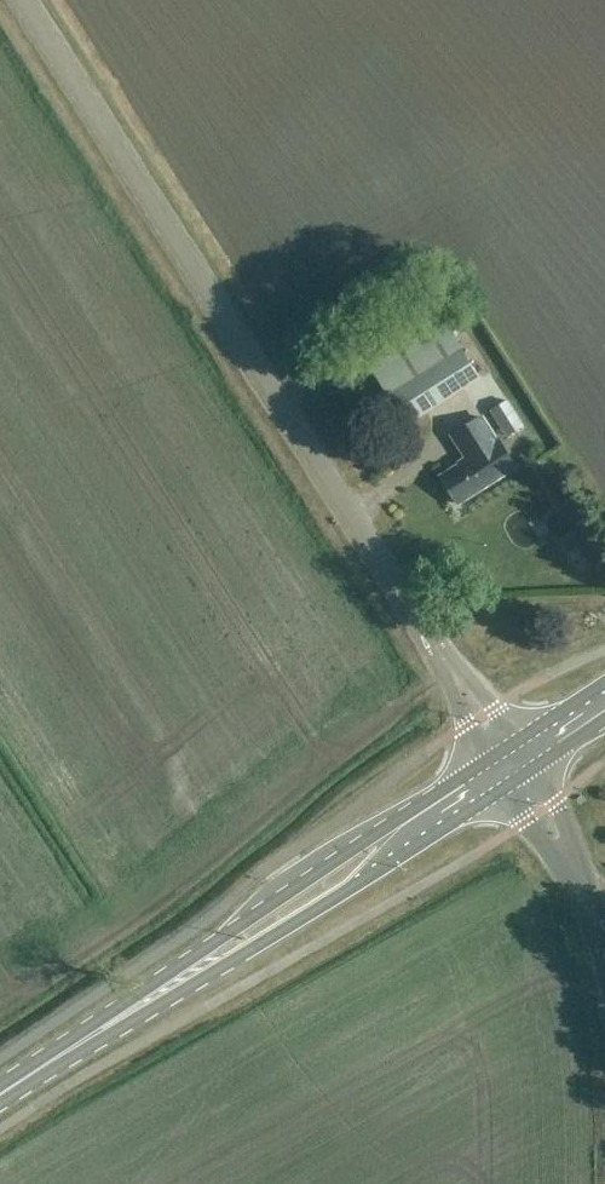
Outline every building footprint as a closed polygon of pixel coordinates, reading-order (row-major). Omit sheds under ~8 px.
[(408,423),(478,378),(442,323),(373,368),(408,423)] [(492,411),(502,427),(517,417),(507,402),(492,411)] [(468,460),(440,478),(457,505),(516,467),(500,441),(496,444),(480,418),(452,436),(468,460)]
